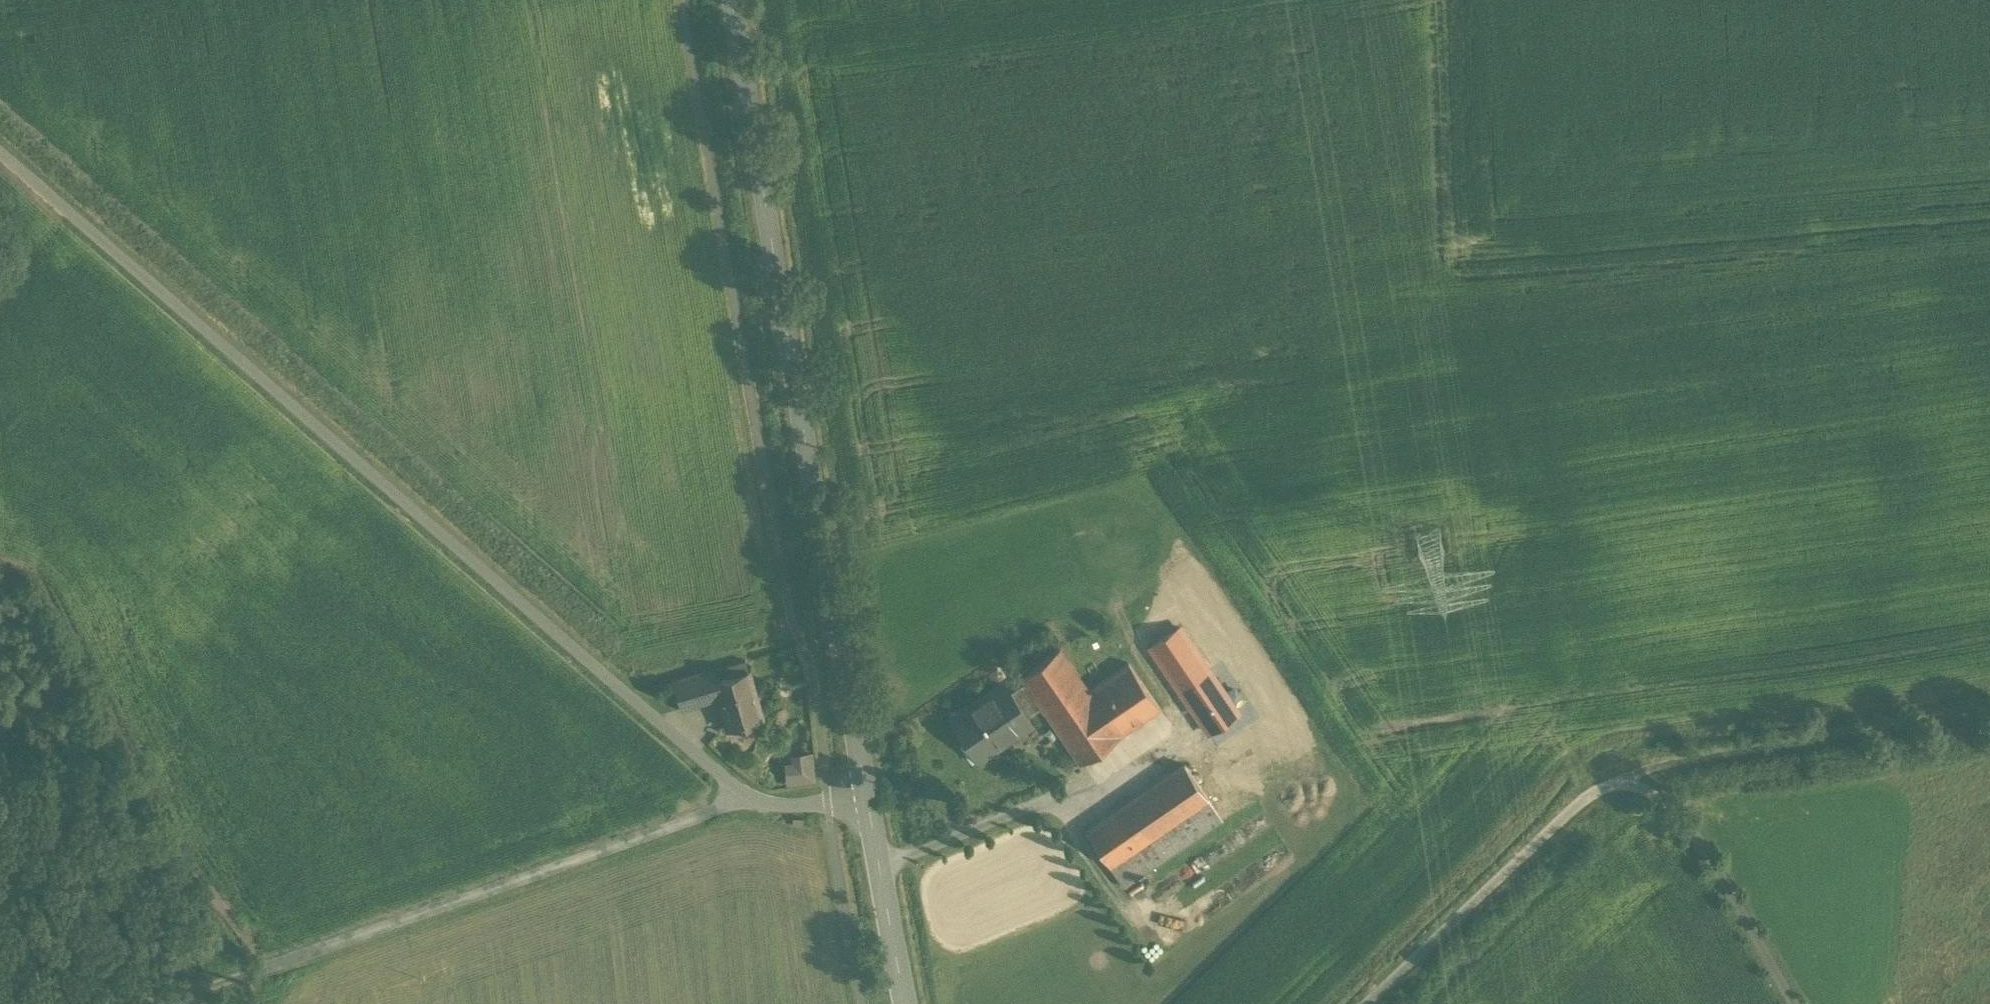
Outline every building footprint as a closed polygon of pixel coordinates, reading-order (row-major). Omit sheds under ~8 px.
[(1179,628),(1151,647),(1208,731),(1236,712),(1179,628)] [(1081,761),(1159,708),(1128,663),(1087,690),(1058,648),(1021,673),(1028,683),(1041,702),(1081,761)] [(717,697),(712,682),(708,671),(674,680),(681,708),(717,697)] [(712,682),(717,697),(727,728),(762,717),(749,671),(712,682)] [(1000,741),(1030,722),(1024,714),(1041,702),(1028,683),(1011,694),(1004,684),(952,719),(966,739),(971,736),(985,756),(1002,744),(1000,741)] [(785,766),(787,784),(815,781),(812,753),(793,755),(794,765),(785,766)] [(1221,818),(1184,764),(1086,832),(1123,885),(1221,818)]
